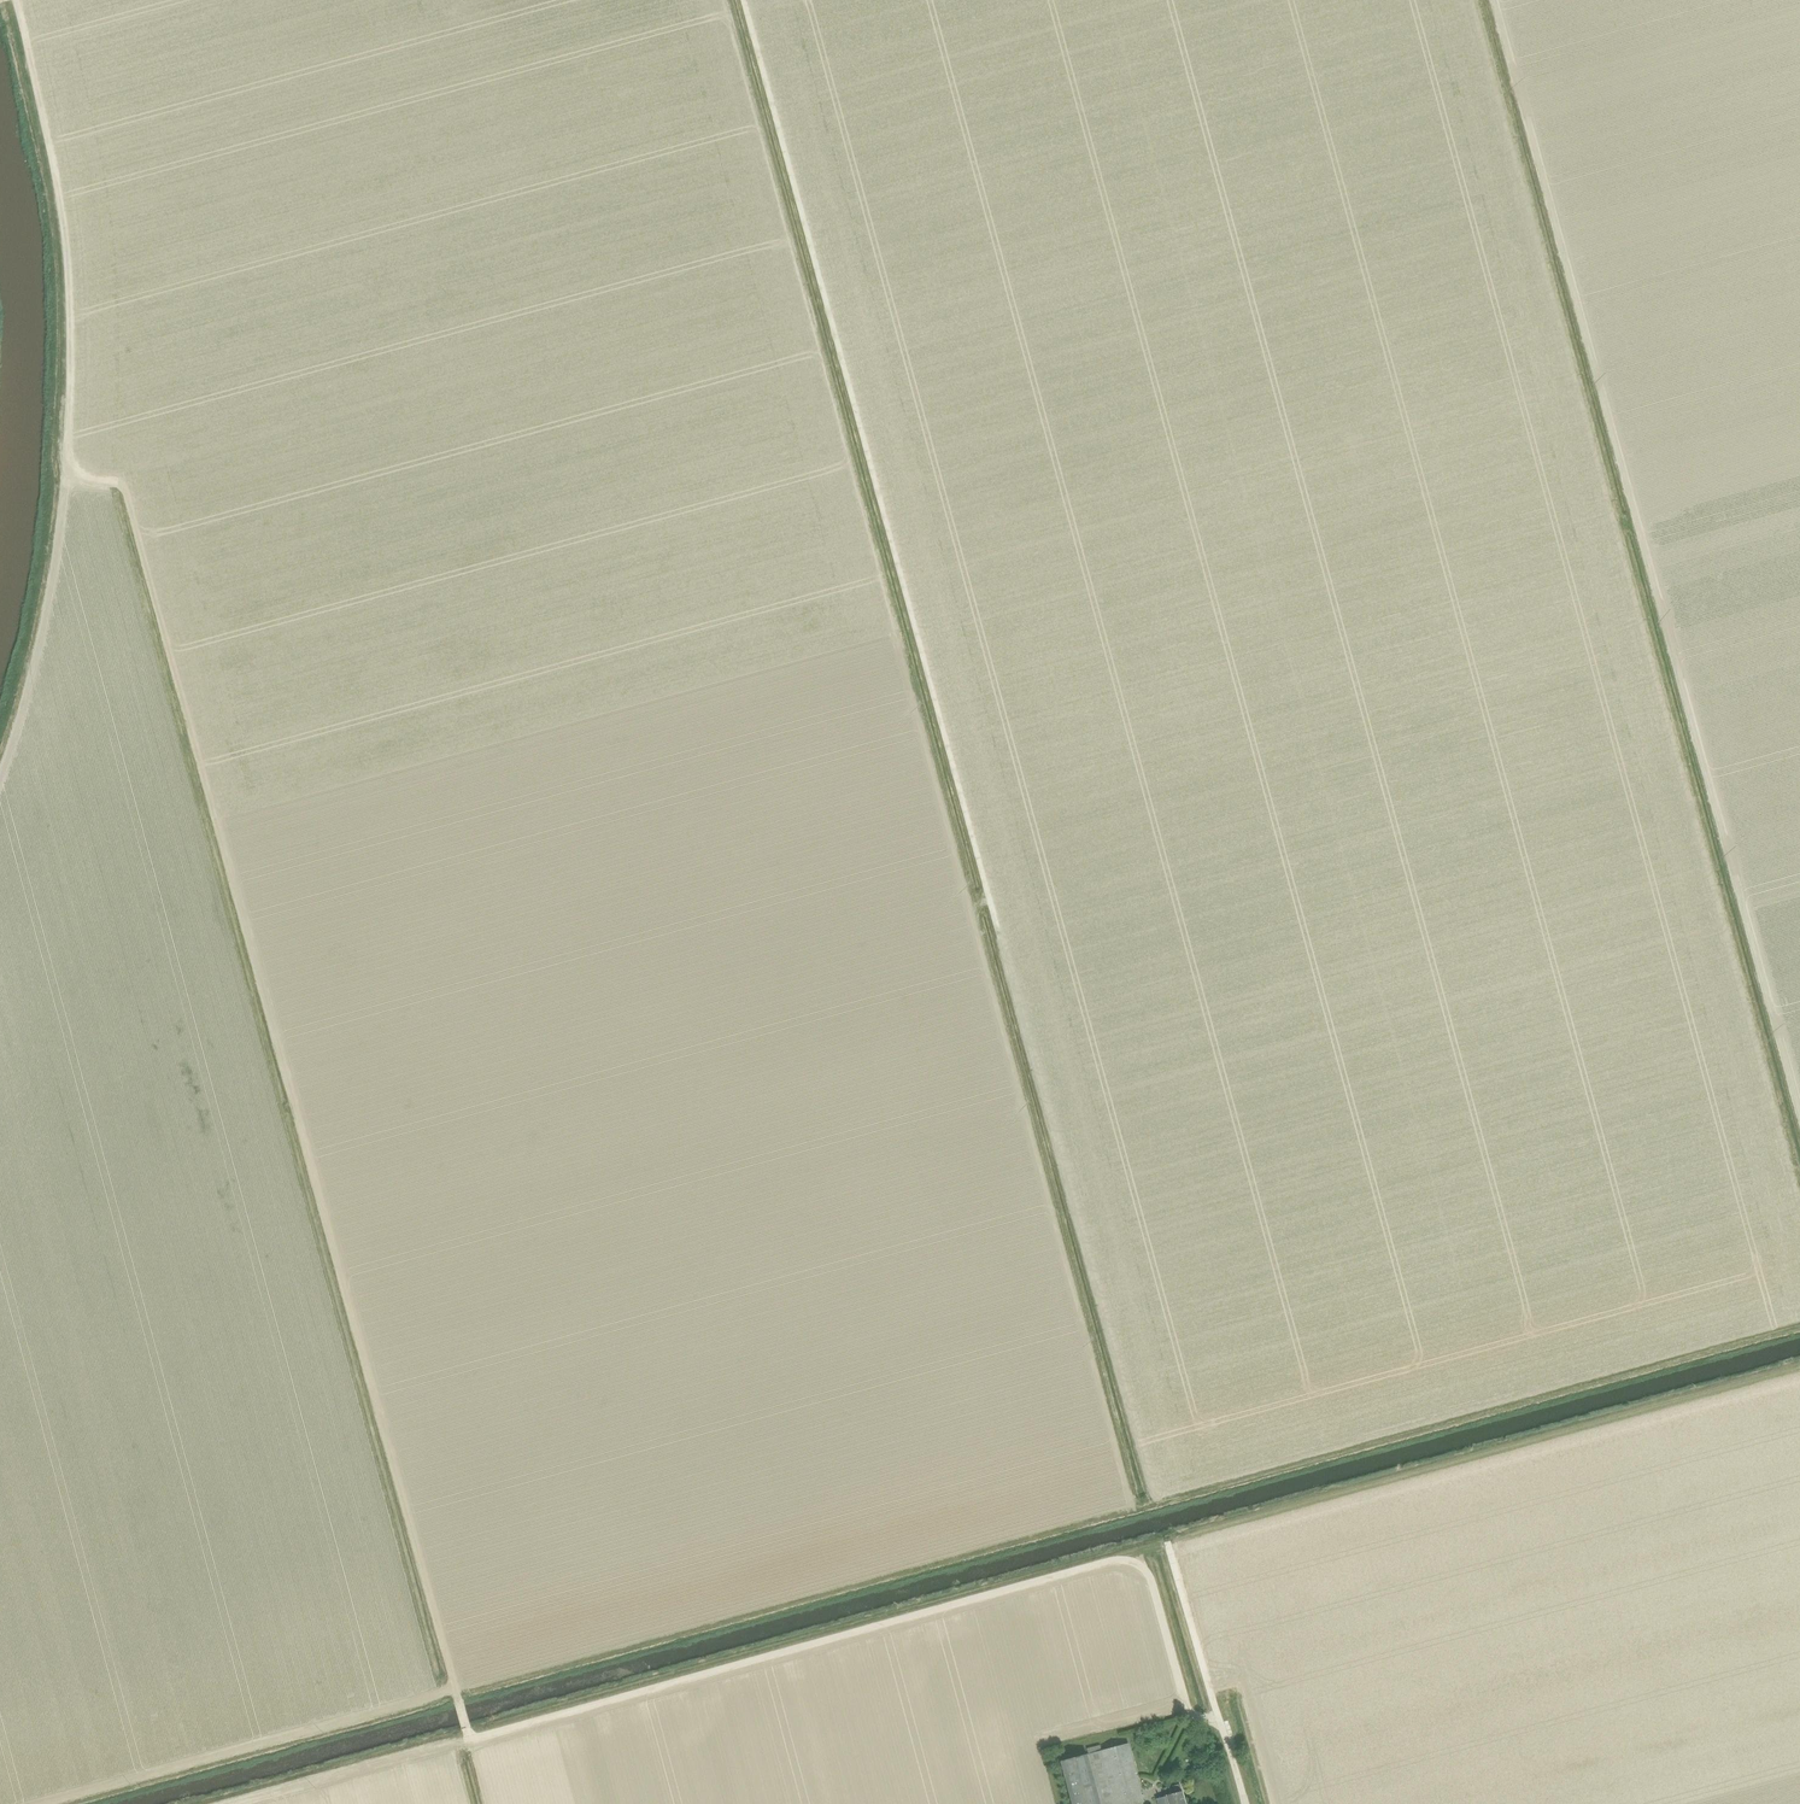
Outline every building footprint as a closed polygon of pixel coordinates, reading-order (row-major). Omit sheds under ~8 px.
[(1144,1801),(1128,1743),(1101,1750),(1061,1761),(1073,1803),(1131,1803),(1144,1801)] [(1182,1791),(1181,1791),(1178,1784),(1163,1788),(1165,1796),(1155,1798),(1156,1799),(1157,1799),(1158,1803),(1185,1803),(1182,1791)]
